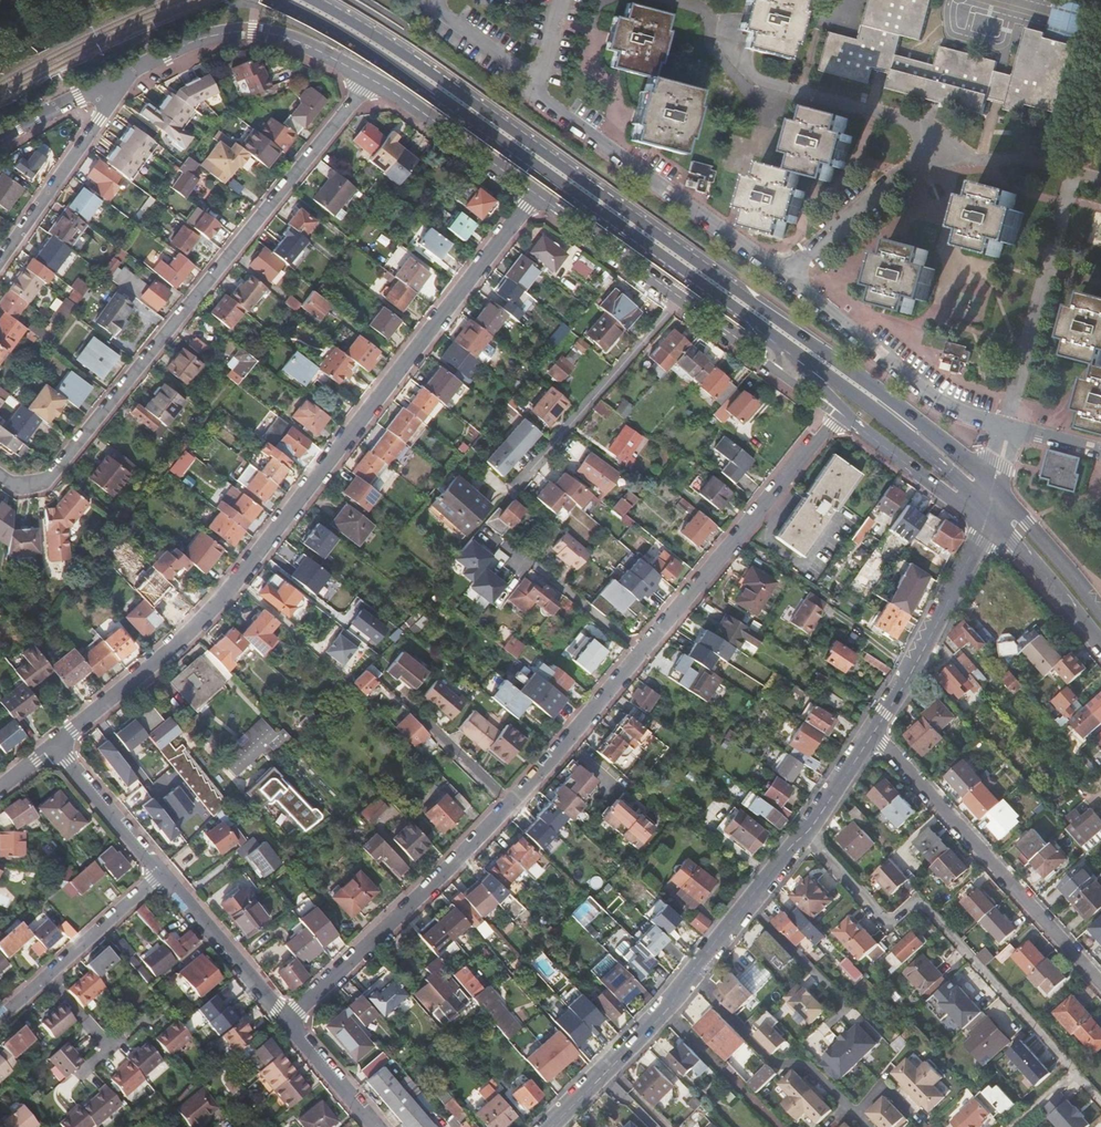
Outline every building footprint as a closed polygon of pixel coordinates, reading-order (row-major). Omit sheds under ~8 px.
[(740,30),(749,33),(745,48),(786,59),(791,43),(794,44),(802,11),(798,10),(801,0),(758,0),(757,0),(756,0),(748,0),(745,14),(740,30)] [(821,71),(869,84),(874,65),(883,67),(893,70),(888,89),(985,116),(990,97),(999,99),(1010,102),(1004,121),(1024,126),(1030,107),(1040,110),(1060,115),(1078,48),(1049,40),(1050,36),(1029,30),(1016,78),(996,73),(999,63),(940,47),(934,67),(897,56),(902,37),(921,43),(933,0),(870,0),(860,40),(831,32),(821,71)] [(669,15),(627,4),(623,19),(614,17),(611,29),(606,49),(614,51),(610,65),(648,76),(652,78),(656,62),(660,63),(668,32),(664,31),(669,15)] [(265,77),(262,70),(258,59),(249,64),(247,60),(230,68),(235,81),(243,78),(250,94),(269,86),(265,77)] [(200,101),(217,92),(209,77),(206,79),(204,76),(198,79),(197,77),(190,80),(200,101)] [(652,78),(648,76),(644,92),(640,91),(636,109),(632,124),(635,125),(631,140),(680,153),(685,138),(688,139),(696,107),(693,106),(697,91),(652,78)] [(175,96),(191,109),(197,102),(200,101),(190,80),(183,83),(184,86),(177,89),(175,92),(177,93),(175,96)] [(294,133),(296,135),(303,127),(304,128),(315,115),(314,114),(325,100),(311,89),(305,91),(299,99),(302,104),(292,117),(289,115),(283,124),(286,126),(294,133)] [(187,121),(194,112),(191,109),(175,96),(173,95),(171,94),(169,97),(168,96),(165,94),(161,100),(187,121)] [(180,129),(187,121),(161,100),(156,106),(158,107),(160,108),(158,111),(167,119),(180,129)] [(158,111),(156,110),(146,102),(138,113),(146,119),(152,124),(159,129),(167,119),(158,111)] [(800,174),(832,183),(836,167),(845,169),(849,156),(854,137),(844,134),(848,119),(814,110),(810,125),(802,123),(793,155),(801,157),(797,174),(800,174)] [(280,150),(282,152),(287,146),(285,145),(294,133),(286,126),(284,128),(270,117),(265,124),(263,122),(256,131),(256,132),(273,145),(278,148),(280,150)] [(180,129),(167,119),(159,129),(166,134),(172,139),(170,141),(181,149),(190,137),(180,129)] [(353,140),(371,155),(384,139),(366,124),(353,140)] [(128,128),(124,134),(150,154),(157,145),(134,128),(132,131),(130,130),(128,128)] [(238,146),(242,149),(256,132),(256,131),(252,128),(238,146)] [(238,167),(248,154),(242,149),(218,130),(212,138),(217,142),(205,158),(214,165),(208,172),(222,183),(236,165),(238,167)] [(250,155),(264,166),(278,148),(273,145),(256,132),(242,149),(248,154),(250,155)] [(1044,132),(1040,143),(1052,146),(1055,135),(1044,132)] [(150,154),(124,134),(119,140),(121,142),(123,143),(121,146),(143,163),(150,154)] [(136,172),(143,163),(121,146),(118,149),(116,148),(115,147),(110,152),(136,172)] [(264,166),(266,168),(280,150),(278,148),(264,166)] [(22,156),(14,168),(19,172),(19,171),(29,178),(44,158),(35,151),(28,160),(22,156)] [(121,174),(130,181),(136,172),(110,152),(106,158),(108,160),(109,161),(107,164),(116,170),(121,174)] [(103,200),(106,202),(118,186),(115,184),(121,174),(116,170),(114,172),(98,160),(87,176),(95,182),(90,190),(103,200)] [(692,161),(688,174),(699,177),(694,191),(704,193),(707,182),(712,184),(716,173),(710,171),(711,167),(692,161)] [(797,174),(767,166),(763,182),(753,179),(745,210),(755,213),(751,229),(783,238),(787,221),(799,224),(802,210),(806,193),(795,190),(800,174),(797,174)] [(313,198),(312,199),(333,216),(355,188),(332,169),(326,177),(329,179),(322,187),(323,188),(314,199),(313,198)] [(171,188),(183,197),(196,181),(183,172),(171,188)] [(8,210),(13,202),(12,201),(22,186),(2,173),(0,177),(0,205),(8,210)] [(469,182),(455,199),(479,218),(484,211),(488,213),(496,204),(469,182)] [(65,209),(86,224),(103,200),(90,190),(83,185),(65,209)] [(966,219),(962,232),(972,234),(968,250),(1001,259),(1005,242),(1016,245),(1024,214),(1012,211),(1016,196),(984,187),(980,203),(971,200),(966,219)] [(206,239),(218,224),(195,206),(183,221),(185,223),(199,233),(206,239)] [(47,233),(68,248),(86,224),(65,209),(47,233)] [(287,225),(302,237),(314,222),(298,210),(287,225)] [(462,240),(475,224),(458,211),(446,227),(462,240)] [(184,253),(199,233),(185,223),(170,243),(184,253)] [(301,243),(304,238),(302,237),(287,225),(283,229),(280,227),(268,243),(281,254),(294,238),(301,243)] [(450,244),(450,243),(430,227),(418,242),(439,259),(439,258),(449,244),(450,244)] [(47,236),(35,253),(52,265),(58,257),(50,251),(52,248),(54,250),(56,247),(53,246),(56,243),(47,236)] [(541,236),(529,252),(554,270),(566,254),(541,236)] [(885,254),(891,255),(895,241),(889,239),(885,254)] [(303,240),(298,247),(304,252),(310,245),(303,240)] [(878,271),(874,288),(883,291),(879,306),(911,315),(916,298),(927,301),(935,270),(924,267),(928,251),(895,243),(891,259),(882,257),(878,271)] [(263,248),(249,265),(258,272),(272,255),(263,248)] [(117,250),(112,257),(120,263),(125,256),(117,250)] [(182,279),(194,265),(178,253),(167,266),(161,261),(153,270),(172,287),(180,277),(182,279)] [(521,289),(523,291),(540,269),(521,253),(503,275),(521,289)] [(112,257),(110,260),(110,261),(102,271),(109,277),(120,263),(112,257)] [(9,289),(25,302),(41,280),(48,271),(31,258),(9,289)] [(394,276),(414,292),(428,273),(408,258),(394,276)] [(572,270),(587,277),(592,268),(576,261),(572,270)] [(134,297),(138,300),(141,297),(156,309),(169,293),(153,280),(148,287),(123,268),(113,281),(119,286),(134,297)] [(44,282),(50,273),(48,271),(41,280),(44,282)] [(400,310),(414,292),(394,276),(389,273),(386,277),(394,284),(384,297),(400,310)] [(235,288),(227,297),(243,309),(245,312),(260,293),(265,287),(249,274),(237,289),(235,288)] [(510,304),(521,289),(503,275),(496,286),(499,288),(496,292),(510,304)] [(67,286),(75,291),(82,282),(74,276),(67,286)] [(82,282),(75,291),(82,297),(89,287),(82,282)] [(130,303),(134,297),(119,286),(94,321),(113,335),(122,323),(120,321),(132,305),(130,303)] [(265,287),(260,293),(265,297),(270,291),(265,287)] [(25,327),(47,344),(49,341),(45,338),(47,336),(18,313),(25,302),(9,289),(0,302),(0,308),(6,313),(25,327)] [(605,312),(586,334),(604,350),(623,327),(624,328),(639,312),(613,289),(599,306),(605,312)] [(317,294),(312,290),(301,303),(306,307),(318,317),(329,304),(317,294)] [(66,299),(49,321),(58,328),(71,312),(82,297),(75,291),(68,301),(66,299)] [(228,328),(243,309),(227,297),(225,295),(211,314),(228,328)] [(1067,340),(1076,343),(1072,358),(1100,366),(1100,299),(1089,296),(1085,311),(1076,309),(1067,340)] [(490,335),(507,313),(490,300),(473,322),(490,335)] [(386,337),(400,320),(383,307),(369,325),(386,337)] [(7,351),(25,327),(6,313),(0,320),(0,346),(6,350),(7,351)] [(473,356),(473,357),(490,335),(473,322),(470,319),(453,341),(473,356)] [(279,322),(271,332),(275,336),(285,324),(283,322),(282,323),(279,322)] [(649,356),(666,371),(675,361),(690,345),(673,330),(649,356)] [(358,336),(344,353),(358,364),(364,369),(367,371),(374,361),(372,359),(378,351),(358,336)] [(78,357),(76,359),(101,378),(102,377),(102,376),(117,356),(118,355),(93,337),(92,338),(89,342),(86,346),(78,357)] [(587,345),(579,338),(573,345),(582,352),(587,345)] [(189,345),(202,356),(207,350),(193,339),(189,345)] [(460,382),(465,386),(471,378),(462,371),(473,356),(453,341),(441,356),(457,369),(452,375),(460,382)] [(948,343),(945,352),(960,356),(959,360),(968,362),(970,353),(965,351),(966,348),(948,343)] [(573,345),(563,357),(571,364),(582,352),(573,345)] [(690,345),(675,361),(698,383),(711,368),(706,363),(708,361),(690,345)] [(256,360),(240,348),(233,356),(239,361),(231,369),(241,378),(256,360)] [(181,349),(166,368),(184,383),(200,364),(181,349)] [(301,383),(315,366),(295,351),(282,368),(301,383)] [(352,372),(358,364),(344,353),(327,376),(337,383),(343,374),(347,369),(352,372)] [(571,364),(563,357),(561,356),(547,373),(552,377),(549,380),(552,383),(555,379),(559,383),(573,366),(571,364)] [(436,398),(443,403),(460,382),(452,375),(440,366),(423,388),(436,398)] [(698,383),(697,384),(721,405),(735,389),(736,388),(712,367),(711,368),(698,383)] [(65,399),(75,406),(90,388),(69,372),(55,391),(65,399)] [(1098,384),(1089,381),(1081,412),(1090,414),(1086,430),(1100,434),(1100,373),(1098,384)] [(55,391),(45,383),(27,408),(43,420),(47,423),(53,415),(55,416),(61,409),(59,407),(65,399),(55,391)] [(144,409),(165,426),(184,401),(164,384),(144,409)] [(551,386),(531,409),(548,424),(568,401),(551,386)] [(424,413),(436,398),(423,388),(422,387),(410,402),(424,413)] [(4,401),(8,394),(0,388),(0,398),(4,401)] [(735,389),(721,405),(713,415),(718,419),(719,418),(723,421),(729,414),(741,423),(757,405),(741,392),(740,393),(735,389)] [(315,434),(328,416),(305,399),(292,416),(315,434)] [(519,407),(510,399),(506,403),(516,411),(519,407)] [(606,419),(613,409),(600,400),(593,408),(606,419)] [(160,435),(167,427),(165,426),(144,409),(135,402),(129,409),(131,411),(130,412),(160,435)] [(622,402),(616,411),(625,418),(631,409),(622,402)] [(516,411),(506,403),(503,407),(512,416),(516,411)] [(24,444),(25,445),(43,420),(27,408),(21,404),(3,429),(24,444)] [(386,429),(402,442),(420,420),(402,407),(385,428),(386,429)] [(718,419),(713,415),(708,420),(712,424),(718,419)] [(505,440),(486,461),(502,477),(523,454),(541,433),(524,418),(505,440)] [(283,436),(291,426),(281,419),(274,429),(283,436)] [(298,456),(310,441),(291,426),(283,436),(279,442),(298,456)] [(0,427),(0,449),(9,455),(11,453),(15,456),(24,444),(3,429),(0,427)] [(625,427),(609,450),(631,467),(635,461),(629,456),(642,439),(625,427)] [(383,461),(386,464),(404,443),(402,442),(386,429),(369,451),(383,461)] [(724,436),(714,449),(729,461),(720,471),(735,483),(754,460),(724,436)] [(188,445),(178,437),(171,445),(181,453),(184,449),(188,445)] [(260,451),(250,464),(258,470),(259,471),(275,483),(287,468),(286,467),(291,461),(266,442),(259,451),(260,451)] [(21,460),(29,448),(25,445),(24,444),(15,456),(21,460)] [(193,455),(184,449),(181,453),(174,462),(182,468),(193,455)] [(356,476),(365,483),(373,474),(377,477),(371,485),(378,490),(394,470),(386,464),(383,461),(369,451),(368,450),(351,472),(356,476)] [(1074,491),(1078,475),(1076,474),(1080,459),(1050,450),(1042,477),(1050,480),(1049,484),(1074,491)] [(130,473),(107,454),(89,477),(112,495),(130,473)] [(589,454),(576,470),(604,491),(617,474),(614,472),(589,454)] [(834,455),(776,538),(800,556),(859,473),(834,455)] [(546,465),(540,472),(552,481),(558,473),(546,465)] [(262,500),(275,483),(259,471),(258,470),(245,487),(262,500)] [(729,499),(734,493),(712,475),(698,493),(718,508),(727,497),(729,499)] [(365,509),(378,492),(365,483),(356,476),(343,492),(365,509)] [(457,476),(431,505),(464,534),(490,505),(457,476)] [(566,512),(573,503),(549,482),(540,494),(536,498),(554,513),(563,521),(569,515),(566,512)] [(232,520),(243,529),(260,507),(242,493),(232,485),(215,507),(220,511),(232,520)] [(904,495),(890,486),(875,506),(889,516),(904,495)] [(54,507),(44,508),(48,561),(68,559),(67,530),(88,502),(87,502),(83,498),(74,491),(70,488),(54,507)] [(74,491),(83,498),(85,496),(76,489),(74,491)] [(631,507),(624,500),(622,498),(614,507),(624,515),(631,507)] [(690,509),(692,506),(682,498),(680,502),(690,509)] [(500,506),(486,522),(501,535),(524,509),(513,500),(504,509),(500,506)] [(9,541),(11,530),(14,511),(2,502),(0,505),(0,504),(0,535),(9,541)] [(357,543),(372,524),(346,503),(331,522),(357,543)] [(232,544),(244,529),(243,529),(232,520),(220,511),(208,526),(232,544)] [(704,538),(714,524),(698,511),(687,524),(704,538)] [(626,514),(622,518),(621,519),(613,513),(610,517),(619,523),(621,522),(623,524),(629,517),(626,514)] [(867,517),(851,540),(857,544),(873,522),(867,517)] [(951,554),(961,539),(959,530),(943,519),(938,527),(935,525),(927,537),(951,554)] [(321,557),(336,538),(317,522),(301,542),(321,557)] [(9,541),(7,554),(8,555),(17,554),(17,558),(20,560),(27,560),(30,557),(30,554),(39,553),(38,552),(40,552),(38,529),(37,529),(37,528),(29,528),(21,529),(12,529),(12,530),(11,530),(9,541)] [(192,563),(203,572),(222,548),(201,531),(182,555),(192,563)] [(591,554),(565,532),(552,548),(557,553),(556,555),(564,562),(566,560),(570,564),(577,570),(591,554)] [(482,543),(474,536),(454,559),(466,569),(462,574),(471,581),(483,568),(491,557),(479,547),(482,543)] [(881,541),(875,549),(883,554),(888,546),(881,541)] [(182,555),(174,548),(169,554),(165,550),(150,566),(166,580),(181,565),(185,569),(192,563),(182,555)] [(883,554),(875,549),(849,586),(857,592),(861,585),(865,587),(886,556),(883,554)] [(329,574),(301,553),(295,561),(299,565),(291,575),(314,593),(329,574)] [(663,553),(652,566),(670,580),(681,567),(663,553)] [(151,596),(166,580),(150,566),(136,581),(151,596)] [(728,597),(734,602),(747,582),(744,579),(751,568),(748,566),(728,597)] [(902,612),(907,615),(929,576),(914,566),(907,577),(899,589),(900,590),(895,600),(891,605),(902,612)] [(506,585),(483,568),(471,581),(469,586),(491,604),(506,585)] [(747,582),(734,602),(753,614),(773,583),(751,568),(744,579),(747,582)] [(291,605),(300,594),(297,591),(278,576),(273,573),(258,592),(286,615),(293,606),(291,605)] [(650,603),(664,586),(649,574),(635,591),(636,591),(650,603)] [(581,575),(572,586),(581,593),(590,582),(581,575)] [(524,578),(508,599),(517,606),(517,605),(523,610),(527,609),(533,601),(541,607),(541,608),(540,610),(540,611),(541,612),(541,613),(542,614),(542,615),(543,615),(544,616),(545,616),(546,616),(547,616),(548,616),(549,616),(550,615),(551,615),(559,605),(549,597),(553,592),(545,585),(542,588),(540,590),(538,588),(540,586),(536,584),(534,586),(533,585),(524,578)] [(633,624),(650,603),(636,591),(619,612),(633,624)] [(826,602),(809,591),(789,621),(807,633),(822,610),(821,609),(826,602)] [(378,612),(359,598),(354,605),(360,610),(351,622),(355,625),(350,632),(361,641),(365,644),(370,637),(375,641),(385,628),(373,619),(378,612)] [(143,635),(160,618),(143,600),(125,616),(143,635)] [(888,603),(875,625),(894,638),(908,615),(907,615),(902,612),(891,605),(888,603)] [(422,605),(398,628),(404,633),(409,628),(424,613),(428,609),(422,605)] [(278,622),(263,609),(247,628),(241,635),(247,641),(249,643),(251,645),(262,655),(276,640),(268,633),(278,622)] [(712,635),(745,655),(750,647),(741,642),(749,629),(726,614),(712,635)] [(982,637),(978,634),(966,621),(951,634),(963,648),(967,644),(972,649),(976,646),(980,650),(987,644),(982,637)] [(241,635),(232,626),(215,645),(209,651),(227,671),(235,663),(231,659),(247,641),(241,635)] [(1044,637),(1046,636),(1037,626),(1017,644),(1001,646),(1002,659),(1020,656),(1026,653),(1044,637)] [(103,641),(118,659),(133,646),(118,628),(103,641)] [(361,641),(350,632),(344,628),(325,652),(342,665),(361,641)] [(583,632),(573,645),(580,651),(573,659),(590,673),(608,653),(583,632)] [(513,636),(504,648),(516,659),(526,646),(513,636)] [(1044,637),(1026,653),(1047,677),(1057,668),(1063,663),(1065,661),(1044,637)] [(103,671),(118,659),(103,641),(102,640),(88,651),(103,671)] [(249,643),(247,641),(231,659),(235,663),(251,645),(249,643)] [(830,651),(824,659),(844,671),(849,663),(850,664),(855,655),(833,641),(828,650),(830,651)] [(28,662),(16,672),(25,683),(29,688),(52,669),(51,667),(34,645),(23,654),(28,662)] [(74,649),(51,667),(52,669),(70,691),(93,672),(74,649)] [(961,649),(954,655),(959,659),(971,674),(972,674),(983,687),(989,682),(974,664),(961,649)] [(403,680),(414,689),(428,671),(411,658),(402,650),(387,669),(397,677),(399,675),(404,679),(403,680)] [(181,671),(202,695),(220,679),(223,682),(231,675),(227,671),(209,651),(201,658),(199,655),(181,671)] [(411,658),(428,671),(432,667),(415,654),(411,658)] [(889,674),(892,669),(867,654),(864,659),(889,674)] [(1057,668),(1071,684),(1088,670),(1073,654),(1065,661),(1063,663),(1057,668)] [(971,674),(959,659),(953,664),(954,665),(939,678),(963,704),(983,687),(972,674),(971,674)] [(686,689),(706,701),(721,678),(701,666),(686,689)] [(557,691),(562,694),(573,681),(558,668),(554,673),(546,668),(539,677),(557,691)] [(377,681),(366,670),(353,682),(364,694),(366,696),(371,691),(369,689),(371,687),(377,681)] [(191,705),(202,695),(181,671),(170,681),(191,705)] [(1025,686),(1012,671),(1005,677),(1018,692),(1025,686)] [(819,673),(816,678),(824,683),(827,678),(819,673)] [(350,685),(344,679),(337,686),(343,692),(350,685)] [(781,679),(779,681),(792,689),(794,687),(781,679)] [(462,706),(465,704),(436,680),(422,697),(431,704),(432,702),(452,719),(456,713),(462,706)] [(516,718),(530,700),(515,688),(505,680),(498,689),(500,691),(494,699),(514,716),(516,718)] [(530,700),(533,703),(538,697),(520,682),(515,688),(530,700)] [(40,702),(29,688),(25,683),(0,701),(4,706),(7,710),(12,717),(15,721),(40,702)] [(647,713),(660,695),(647,686),(643,692),(639,689),(634,696),(639,699),(635,704),(647,713)] [(813,698),(795,687),(790,695),(808,707),(813,698)] [(836,687),(827,703),(838,710),(847,694),(836,687)] [(1055,703),(1071,721),(1081,712),(1074,704),(1080,699),(1071,688),(1055,703)] [(541,710),(556,722),(572,703),(562,694),(557,691),(541,710)] [(941,700),(924,714),(940,732),(956,717),(941,700)] [(149,703),(132,717),(147,735),(212,815),(223,805),(218,795),(216,796),(212,787),(210,788),(206,780),(204,781),(200,773),(198,774),(194,765),(192,766),(188,758),(186,759),(183,751),(181,749),(184,747),(181,742),(174,748),(168,740),(180,730),(168,715),(163,719),(149,703)] [(1071,721),(1086,738),(1100,725),(1100,721),(1094,713),(1098,710),(1093,703),(1089,707),(1088,706),(1081,712),(1071,721)] [(814,705),(804,721),(823,733),(829,723),(833,726),(837,720),(814,705)] [(381,711),(389,719),(393,715),(385,706),(381,711)] [(474,710),(471,713),(497,736),(501,732),(474,710)] [(314,720),(317,717),(311,711),(304,719),(309,724),(314,720)] [(497,736),(471,713),(465,721),(491,743),(497,736)] [(396,726),(400,731),(413,718),(408,714),(396,726)] [(598,753),(611,764),(617,756),(620,758),(621,758),(622,758),(623,758),(624,757),(625,757),(626,756),(627,755),(637,743),(639,745),(650,732),(627,714),(603,744),(605,745),(604,747),(598,753)] [(12,717),(0,727),(0,746),(4,751),(25,735),(15,721),(12,717)] [(147,735),(132,717),(124,723),(126,725),(115,734),(128,750),(147,735)] [(244,735),(248,739),(244,743),(257,758),(262,753),(265,756),(272,749),(277,754),(293,739),(283,729),(280,732),(279,732),(277,734),(273,738),(266,731),(270,727),(261,718),(244,735)] [(400,731),(416,747),(429,734),(413,718),(400,731)] [(299,724),(304,729),(309,724),(304,719),(299,724)] [(926,719),(908,735),(925,754),(931,749),(932,750),(934,748),(933,747),(943,737),(926,719)] [(491,743),(465,721),(459,728),(485,750),(486,750),(489,747),(491,743)] [(823,733),(804,721),(789,744),(801,752),(804,748),(811,752),(823,733)] [(823,733),(827,735),(833,726),(829,723),(823,733)] [(501,732),(497,736),(491,743),(489,747),(507,762),(526,740),(507,725),(505,727),(501,732)] [(204,727),(195,735),(204,744),(213,735),(204,727)] [(730,730),(726,737),(734,742),(738,735),(730,730)] [(136,777),(107,740),(97,747),(126,785),(136,777)] [(257,758),(244,743),(240,747),(236,742),(225,753),(230,757),(223,764),(237,777),(239,775),(247,767),(250,770),(257,764),(254,761),(257,758)] [(1094,756),(1085,745),(1080,749),(1090,760),(1094,756)] [(489,747),(486,750),(504,765),(507,762),(489,747)] [(772,751),(766,760),(775,766),(781,757),(772,751)] [(791,781),(803,763),(802,763),(789,754),(777,772),(791,781)] [(803,763),(814,771),(819,763),(808,756),(808,755),(807,756),(802,763),(803,763)] [(948,776),(966,796),(982,782),(983,782),(965,761),(948,776)] [(567,770),(572,773),(578,766),(574,763),(567,770)] [(550,801),(571,820),(575,815),(581,808),(585,804),(580,800),(582,797),(597,780),(580,764),(578,766),(572,773),(561,785),(555,792),(554,792),(556,794),(550,801)] [(772,808),(783,816),(787,809),(781,805),(791,789),(775,778),(771,784),(768,782),(764,787),(768,789),(764,795),(775,803),(772,808)] [(869,795),(884,811),(901,795),(902,795),(887,778),(869,795)] [(238,793),(237,794),(244,801),(259,786),(252,779),(238,793)] [(966,796),(964,798),(983,819),(991,812),(1001,803),(982,782),(966,796)] [(167,802),(160,808),(172,823),(194,807),(178,785),(163,797),(167,802)] [(443,832),(471,804),(458,791),(450,800),(445,794),(425,814),(443,832)] [(779,828),(786,819),(783,816),(772,808),(749,791),(744,799),(741,803),(756,815),(758,812),(763,816),(779,828)] [(59,792),(40,808),(66,840),(85,823),(59,792)] [(901,795),(884,811),(899,828),(907,820),(916,811),(907,801),(907,802),(901,795)] [(384,797),(367,813),(375,821),(391,805),(384,797)] [(26,824),(37,817),(23,798),(4,812),(16,829),(25,823),(26,824)] [(160,808),(152,798),(143,805),(169,840),(178,832),(172,823),(160,808)] [(1001,803),(991,812),(1006,828),(1020,816),(1005,799),(1001,803)] [(629,810),(620,802),(617,800),(610,808),(603,817),(602,819),(637,848),(654,827),(643,818),(638,814),(637,816),(634,814),(629,810)] [(622,800),(620,802),(629,810),(631,807),(622,800)] [(599,815),(603,817),(610,808),(607,806),(599,815)] [(222,808),(216,814),(222,822),(206,834),(208,836),(219,849),(221,852),(236,840),(228,830),(230,828),(240,840),(233,846),(235,850),(236,849),(247,840),(222,808)] [(585,812),(581,808),(575,815),(579,819),(585,812)] [(735,808),(721,827),(752,851),(766,833),(735,808)] [(857,808),(851,814),(862,827),(868,821),(857,808)] [(1082,847),(1100,831),(1100,816),(1094,808),(1084,816),(1078,808),(1069,816),(1074,823),(1066,829),(1067,830),(1082,847)] [(645,815),(643,818),(654,827),(657,825),(645,815)] [(858,824),(856,821),(847,829),(849,831),(858,824)] [(849,831),(847,829),(837,837),(857,859),(875,842),(863,829),(858,824),(849,831)] [(416,864),(434,846),(414,825),(396,842),(416,864)] [(934,864),(951,849),(931,827),(914,842),(934,864)] [(1017,844),(1032,861),(1050,846),(1035,829),(1017,844)] [(1087,852),(1088,854),(1100,842),(1100,831),(1082,847),(1087,852)] [(0,832),(0,857),(24,856),(24,832),(0,832)] [(370,846),(380,836),(378,834),(368,844),(370,846)] [(219,849),(208,836),(206,840),(214,851),(219,849)] [(253,836),(247,840),(236,849),(242,858),(245,856),(251,864),(253,863),(257,867),(263,876),(281,862),(264,841),(260,844),(253,836)] [(366,850),(381,866),(386,861),(393,868),(395,866),(405,876),(412,870),(380,836),(370,846),(366,850)] [(523,868),(525,870),(538,855),(520,837),(506,852),(523,868)] [(1050,846),(1032,861),(1046,877),(1067,859),(1053,843),(1050,846)] [(968,868),(951,849),(934,864),(933,865),(951,884),(968,868)] [(496,880),(505,888),(523,868),(506,852),(488,872),(496,880)] [(117,853),(104,864),(116,878),(129,867),(117,853)] [(890,860),(874,875),(881,882),(893,895),(909,880),(890,860)] [(81,871),(69,881),(77,890),(100,870),(92,861),(81,871)] [(690,861),(674,881),(681,887),(675,895),(692,909),(715,880),(690,861)] [(1059,885),(1074,902),(1097,881),(1098,880),(1083,864),(1059,885)] [(490,887),(496,880),(488,872),(484,868),(478,876),(490,887)] [(77,890),(81,894),(104,874),(100,870),(77,890)] [(346,884),(363,904),(378,890),(360,871),(346,884)] [(812,876),(791,896),(802,907),(825,887),(819,881),(817,882),(814,879),(812,876)] [(652,899),(655,895),(636,878),(630,884),(646,898),(649,896),(652,899)] [(77,890),(69,881),(63,887),(71,895),(77,890)] [(480,884),(478,881),(470,888),(472,891),(480,884)] [(1074,902),(1089,918),(1100,907),(1100,885),(1097,881),(1074,902)] [(893,895),(881,882),(879,884),(891,897),(893,895)] [(351,916),(363,904),(346,884),(333,896),(351,916)] [(462,895),(482,917),(498,903),(480,884),(472,891),(470,888),(462,895)] [(825,887),(802,907),(812,919),(813,919),(834,900),(832,898),(828,894),(830,892),(825,887)] [(981,921),(996,908),(978,888),(963,902),(980,922),(981,921)] [(221,904),(230,915),(248,901),(251,899),(253,897),(247,890),(242,894),(239,890),(221,904)] [(572,914),(585,927),(604,907),(590,894),(572,914)] [(458,898),(454,902),(462,910),(476,926),(482,920),(468,904),(465,906),(458,898)] [(248,901),(230,915),(247,937),(268,920),(251,899),(248,901)] [(439,923),(453,938),(459,933),(463,933),(472,926),(456,908),(453,905),(437,920),(439,923)] [(141,906),(135,912),(171,952),(177,959),(178,960),(198,943),(188,932),(175,943),(163,930),(159,934),(154,928),(158,924),(141,906)] [(788,914),(792,918),(801,910),(796,906),(788,914)] [(337,933),(316,907),(300,920),(306,928),(320,946),(337,933)] [(1015,929),(996,908),(981,921),(1001,942),(1015,929)] [(801,928),(802,929),(808,936),(817,945),(825,937),(801,910),(792,918),(801,928)] [(704,934),(712,923),(699,912),(691,923),(704,934)] [(775,923),(784,932),(786,931),(791,937),(801,928),(792,918),(788,914),(786,912),(778,920),(773,916),(771,918),(775,923)] [(666,913),(651,930),(659,936),(657,939),(659,941),(657,944),(668,954),(673,948),(672,948),(687,931),(666,913)] [(835,932),(848,946),(863,931),(851,917),(835,932)] [(46,920),(31,934),(32,935),(38,941),(39,942),(40,942),(46,949),(61,936),(46,920)] [(424,941),(438,956),(447,948),(447,943),(453,938),(439,923),(437,920),(420,936),(424,941)] [(6,958),(32,935),(31,934),(20,922),(6,934),(0,939),(0,952),(6,958)] [(71,940),(77,934),(66,922),(59,928),(67,938),(68,937),(71,940)] [(171,933),(177,939),(188,930),(182,924),(171,933)] [(420,936),(413,927),(405,934),(416,947),(424,941),(420,936)] [(322,949),(320,946),(306,928),(284,945),(295,958),(298,963),(312,951),(315,955),(322,949)] [(808,936),(802,929),(799,932),(806,938),(808,936)] [(854,953),(861,960),(867,955),(877,946),(871,939),(873,937),(866,929),(863,931),(848,946),(854,953)] [(757,941),(774,960),(787,949),(770,930),(757,941)] [(899,967),(900,967),(928,941),(929,941),(922,934),(918,937),(914,933),(906,940),(889,956),(897,964),(895,966),(897,968),(899,967)] [(805,939),(815,950),(818,947),(817,945),(808,936),(806,938),(805,939)] [(871,939),(877,946),(879,944),(873,937),(871,939)] [(122,940),(115,945),(128,960),(132,957),(135,954),(122,940)] [(40,955),(46,950),(39,942),(38,941),(32,947),(40,955)] [(1030,975),(1047,960),(1031,942),(1014,957),(1030,975)] [(877,946),(867,955),(873,962),(885,951),(879,944),(877,946)] [(1002,963),(1016,950),(1011,944),(997,957),(1002,963)] [(155,975),(177,959),(171,952),(168,955),(161,946),(143,960),(155,975)] [(622,956),(628,962),(637,952),(632,947),(622,956)] [(816,963),(826,955),(818,947),(815,950),(809,955),(816,963)] [(108,950),(88,968),(90,971),(105,987),(106,988),(115,981),(106,971),(118,961),(108,950)] [(628,962),(623,967),(638,982),(651,969),(638,957),(640,955),(637,952),(628,962)] [(215,972),(203,958),(201,956),(180,973),(200,997),(221,980),(215,972)] [(205,956),(203,958),(215,972),(217,970),(205,956)] [(887,958),(897,970),(898,969),(900,967),(899,967),(897,968),(895,966),(897,964),(889,956),(887,958)] [(906,973),(924,993),(943,976),(925,956),(906,973)] [(128,960),(136,970),(137,971),(141,967),(132,957),(128,960)] [(308,974),(298,963),(295,958),(276,973),(290,989),(308,974)] [(855,966),(849,959),(842,965),(857,981),(863,974),(855,966)] [(1068,981),(1048,959),(1047,960),(1030,975),(1050,997),(1068,981)] [(447,967),(441,960),(428,971),(433,977),(427,982),(430,986),(418,997),(443,1026),(471,1002),(459,988),(451,979),(447,983),(439,973),(447,967)] [(607,988),(621,1003),(640,984),(638,982),(623,967),(619,963),(600,980),(607,988)] [(525,968),(521,964),(512,973),(516,976),(525,968)] [(463,965),(453,974),(473,998),(484,989),(463,965)] [(141,967),(137,971),(148,985),(153,981),(141,967)] [(379,1014),(382,1018),(383,1017),(384,1018),(406,998),(390,980),(394,977),(394,978),(396,977),(389,970),(361,995),(379,1014)] [(80,980),(68,991),(83,1007),(105,987),(90,971),(84,977),(85,978),(81,982),(80,980)] [(754,995),(732,973),(722,983),(724,985),(721,988),(715,994),(734,1014),(754,995)] [(924,993),(930,1000),(936,994),(949,983),(943,976),(924,993)] [(410,993),(396,977),(394,978),(394,977),(390,980),(406,998),(410,995),(409,994),(410,993)] [(784,996),(791,1004),(787,1008),(805,1028),(828,1008),(803,979),(784,996)] [(941,1004),(964,1029),(966,1027),(982,1013),(960,987),(957,989),(951,981),(949,983),(936,994),(943,1002),(941,1004)] [(361,994),(350,982),(343,989),(353,999),(361,994)] [(233,984),(218,997),(224,1004),(222,1006),(224,1009),(226,1007),(234,1016),(246,1006),(244,1003),(246,1001),(233,984)] [(595,1008),(573,984),(566,990),(571,995),(566,999),(575,1009),(571,1013),(580,1023),(589,1015),(588,1014),(595,1008)] [(484,989),(473,998),(492,1020),(503,1033),(505,1035),(507,1038),(508,1039),(509,1039),(518,1031),(521,1029),(509,1015),(505,1011),(496,1000),(499,998),(492,990),(488,986),(484,989)] [(612,1018),(624,1007),(621,1003),(607,988),(592,1001),(599,1008),(602,1006),(612,1018)] [(571,995),(566,990),(557,998),(571,1013),(575,1009),(566,999),(571,995)] [(365,1027),(379,1014),(361,995),(348,1008),(365,1027)] [(1077,1032),(1092,1018),(1075,998),(1076,996),(1075,995),(1056,1014),(1074,1034),(1077,1032)] [(75,1020),(63,1005),(42,1024),(55,1038),(75,1020)] [(715,1009),(696,1029),(727,1060),(747,1041),(715,1009)] [(779,1022),(769,1011),(758,1022),(763,1028),(761,1031),(755,1036),(772,1053),(773,1054),(774,1054),(787,1042),(773,1028),(779,1022)] [(343,1012),(325,1026),(355,1061),(372,1047),(343,1012)] [(982,1013),(966,1027),(971,1033),(988,1017),(983,1012),(982,1013)] [(988,1017),(971,1033),(973,1036),(966,1043),(977,1056),(979,1054),(986,1062),(1008,1043),(995,1029),(997,1027),(988,1017)] [(252,1028),(244,1018),(226,1034),(240,1050),(244,1047),(245,1048),(256,1039),(249,1031),(252,1028)] [(1092,1018),(1077,1032),(1096,1053),(1100,1049),(1100,1027),(1092,1018)] [(163,1033),(156,1039),(170,1056),(192,1038),(181,1024),(177,1021),(167,1030),(168,1031),(164,1035),(163,1033)] [(200,1022),(193,1028),(198,1034),(205,1029),(200,1022)] [(821,1067),(837,1083),(842,1078),(846,1080),(882,1045),(861,1023),(851,1033),(848,1030),(838,1040),(841,1043),(826,1058),(828,1060),(821,1067)] [(35,1040),(24,1028),(18,1033),(16,1031),(7,1039),(9,1041),(2,1047),(5,1050),(13,1059),(35,1040)] [(911,1028),(904,1035),(908,1040),(915,1032),(911,1028)] [(518,1031),(509,1039),(512,1042),(521,1034),(518,1031)] [(577,1032),(570,1038),(581,1051),(588,1045),(577,1032)] [(899,1053),(907,1044),(901,1039),(894,1048),(899,1053)] [(699,1056),(684,1040),(677,1047),(676,1046),(668,1054),(684,1070),(699,1056)] [(587,1062),(568,1041),(561,1047),(580,1068),(587,1062)] [(935,1041),(929,1047),(935,1052),(940,1047),(935,1041)] [(48,1060),(65,1079),(67,1077),(72,1073),(83,1063),(76,1054),(75,1056),(71,1052),(72,1051),(66,1043),(51,1058),(48,1060)] [(133,1052),(132,1053),(149,1072),(162,1061),(147,1043),(140,1049),(134,1054),(133,1052)] [(18,1065),(13,1059),(5,1050),(0,1054),(0,1081),(18,1065)] [(149,1072),(132,1053),(126,1058),(128,1060),(143,1077),(149,1072)] [(288,1060),(283,1053),(263,1070),(269,1077),(267,1080),(275,1090),(298,1071),(288,1060)] [(1022,1058),(1015,1064),(1036,1088),(1051,1075),(1032,1054),(1027,1058),(1025,1056),(1022,1059),(1022,1058)] [(919,1069),(908,1058),(893,1072),(901,1081),(905,1085),(903,1087),(916,1099),(918,1097),(922,1101),(930,1110),(945,1096),(934,1084),(943,1076),(935,1068),(927,1061),(919,1069)] [(126,1097),(145,1080),(143,1077),(128,1060),(121,1066),(122,1068),(117,1072),(110,1079),(126,1097)] [(533,1067),(552,1090),(558,1084),(560,1086),(568,1079),(554,1063),(545,1070),(538,1062),(533,1067)] [(770,1065),(751,1085),(758,1093),(778,1073),(770,1065)] [(647,1083),(640,1091),(655,1106),(675,1085),(656,1066),(644,1079),(647,1083)] [(366,1081),(406,1126),(435,1126),(383,1067),(366,1081)] [(263,1070),(260,1072),(267,1080),(269,1077),(263,1070)] [(804,1079),(795,1070),(781,1084),(793,1096),(784,1104),(792,1112),(800,1120),(808,1111),(820,1123),(834,1109),(825,1100),(821,1096),(823,1094),(810,1081),(808,1083),(804,1079)] [(293,1106),(293,1107),(313,1090),(307,1082),(298,1071),(275,1090),(284,1101),(286,1099),(293,1106)] [(514,1091),(512,1093),(519,1101),(521,1099),(528,1107),(543,1094),(530,1079),(515,1092),(514,1091)] [(644,1079),(636,1087),(640,1091),(647,1083),(644,1079)] [(490,1085),(496,1091),(499,1088),(494,1082),(490,1085)] [(95,1124),(97,1126),(122,1104),(105,1084),(98,1091),(100,1092),(81,1108),(95,1124)] [(204,1089),(177,1110),(190,1126),(194,1126),(206,1118),(203,1115),(217,1105),(204,1089)] [(1042,1110),(1059,1126),(1087,1126),(1090,1124),(1084,1117),(1085,1116),(1076,1106),(1074,1107),(1061,1093),(1042,1110)] [(516,1114),(499,1094),(477,1114),(488,1126),(502,1126),(516,1114)] [(869,1112),(883,1126),(895,1126),(899,1126),(908,1118),(886,1095),(879,1102),(869,1112)] [(691,1103),(697,1109),(704,1103),(697,1096),(691,1103)] [(977,1125),(982,1121),(991,1113),(976,1097),(956,1116),(966,1126),(979,1126),(977,1125)] [(284,1101),(290,1108),(293,1106),(286,1099),(284,1101)] [(992,1100),(987,1104),(995,1113),(999,1109),(992,1100)] [(298,1121),(303,1126),(330,1126),(337,1122),(321,1103),(298,1121)] [(78,1104),(71,1110),(73,1112),(67,1116),(64,1119),(60,1123),(63,1126),(92,1126),(95,1124),(81,1108),(78,1104)] [(464,1112),(457,1104),(449,1111),(456,1119),(464,1112)] [(206,1118),(219,1108),(218,1106),(217,1105),(203,1115),(206,1118)] [(13,1115),(24,1126),(36,1126),(39,1125),(23,1106),(15,1113),(13,1115)] [(13,1115),(11,1116),(3,1123),(6,1126),(24,1126),(13,1115)] [(956,1116),(950,1121),(956,1126),(966,1126),(956,1116)] [(469,1118),(459,1126),(460,1126),(477,1126),(469,1118)]
